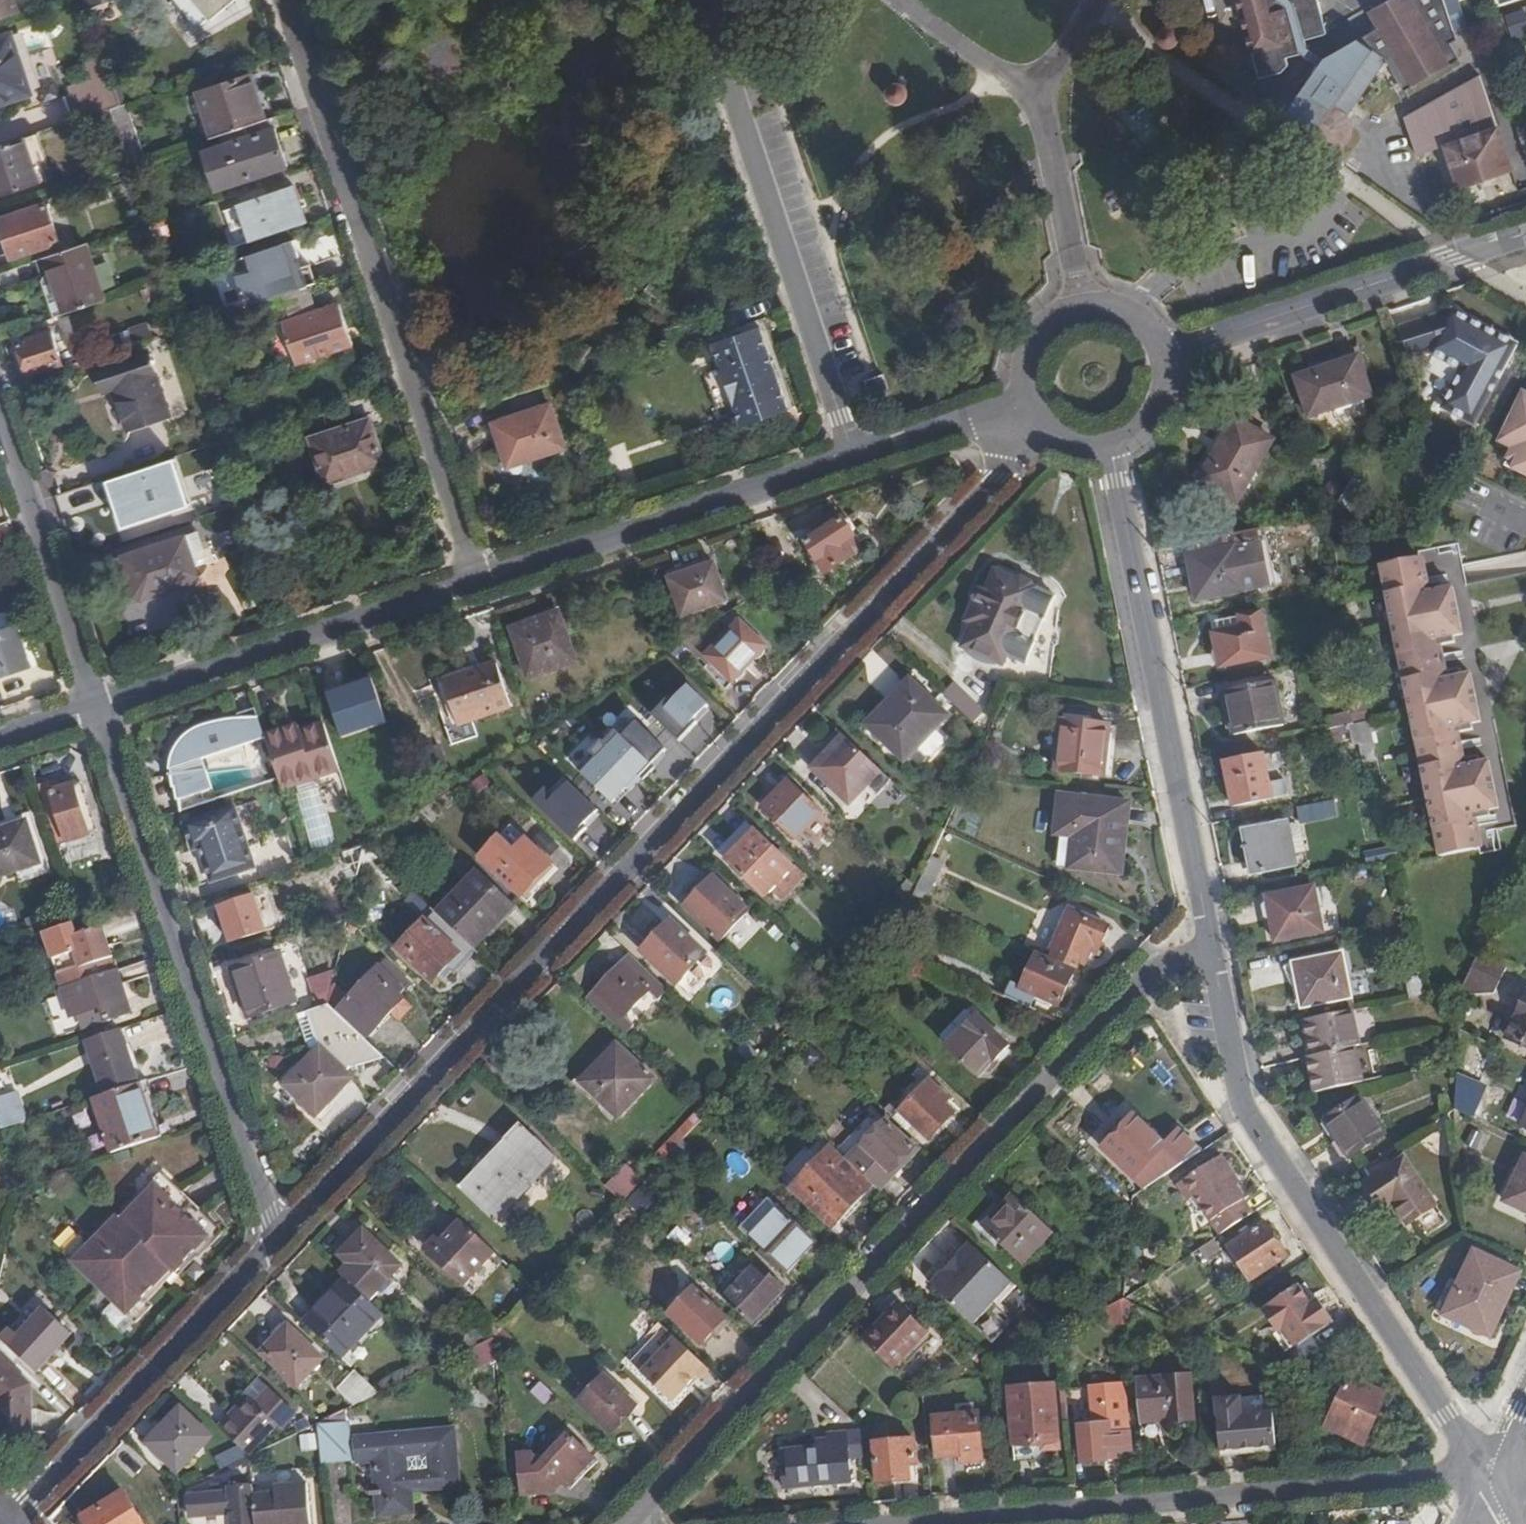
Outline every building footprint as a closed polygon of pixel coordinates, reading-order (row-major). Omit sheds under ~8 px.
[(20,14),(15,0),(0,0),(0,20),(20,14)] [(79,8),(89,5),(87,0),(76,0),(79,8)] [(178,2),(207,32),(242,0),(180,0),(178,2)] [(1262,78),(1283,72),(1289,60),(1288,54),(1298,51),(1304,50),(1329,69),(1331,65),(1334,61),(1310,43),(1310,34),(1336,30),(1328,0),(1241,0),(1262,78)] [(1469,60),(1460,44),(1467,40),(1460,28),(1452,6),(1450,0),(1404,0),(1378,14),(1388,31),(1360,47),(1334,61),(1331,65),(1329,69),(1292,118),(1320,137),(1334,147),(1341,148),(1352,145),(1358,138),(1361,132),(1360,127),(1358,118),(1353,114),(1355,111),(1389,67),(1395,60),(1414,93),(1469,60)] [(1509,12),(1516,37),(1525,34),(1525,8),(1509,12)] [(1185,41),(1185,39),(1185,37),(1185,34),(1184,31),(1183,29),(1181,28),(1178,25),(1175,25),(1173,24),(1169,25),(1166,26),(1163,29),(1161,32),(1160,36),(1161,40),(1162,43),(1164,46),(1168,48),(1171,49),(1175,49),(1179,48),(1181,47),(1182,45),(1184,43),(1185,41)] [(30,93),(10,35),(0,38),(0,102),(30,93)] [(94,54),(113,109),(122,106),(103,51),(94,54)] [(1517,168),(1487,74),(1410,114),(1422,152),(1451,143),(1464,185),(1517,168)] [(220,138),(272,122),(257,77),(204,93),(220,138)] [(899,114),(904,113),(908,112),(911,109),(913,105),(914,101),(913,97),(911,94),(908,91),(905,89),(901,88),(897,89),(893,91),(891,94),(889,97),(888,102),(889,106),(892,110),(895,112),(899,114)] [(118,122),(133,167),(149,161),(130,104),(122,106),(113,109),(118,122)] [(1515,110),(1525,143),(1525,107),(1515,110)] [(118,122),(113,109),(105,112),(109,125),(118,122)] [(292,165),(281,132),(212,154),(223,188),(292,165)] [(0,146),(0,197),(39,185),(24,138),(0,146)] [(311,220),(301,186),(272,195),(246,203),(257,239),(283,231),(282,229),(311,220)] [(60,241),(47,203),(0,218),(0,222),(12,257),(60,241)] [(257,239),(246,203),(229,208),(238,238),(232,240),(234,246),(257,239)] [(208,219),(204,207),(186,213),(190,225),(208,219)] [(284,293),(312,284),(321,281),(314,262),(298,267),(295,257),(304,254),(298,238),(252,254),(258,270),(250,273),(245,284),(246,289),(244,290),(247,299),(250,299),(251,304),(284,293)] [(104,300),(86,243),(46,256),(51,273),(63,313),(104,300)] [(63,313),(51,273),(46,274),(43,280),(54,316),(63,313)] [(293,319),(320,310),(312,284),(284,293),(293,319)] [(345,303),(320,310),(293,319),(286,322),(299,363),(358,344),(345,303)] [(1520,342),(1454,309),(1404,325),(1415,356),(1435,351),(1470,370),(1450,408),(1482,422),(1520,342)] [(791,394),(789,386),(768,321),(722,336),(730,359),(742,396),(746,408),(790,395),(791,394)] [(64,360),(54,329),(22,339),(32,370),(64,360)] [(171,410),(152,349),(102,364),(108,384),(119,381),(132,422),(171,410)] [(1372,392),(1360,353),(1299,372),(1311,411),(1372,392)] [(730,359),(712,365),(725,401),(742,396),(730,359)] [(894,389),(889,373),(880,375),(876,376),(872,378),(877,395),(894,389)] [(798,384),(789,386),(791,394),(790,395),(795,407),(804,403),(798,384)] [(527,453),(529,460),(571,446),(557,403),(496,423),(509,459),(527,453)] [(1507,444),(1521,451),(1512,468),(1525,475),(1525,403),(1507,444)] [(369,418),(366,412),(314,431),(329,476),(390,455),(377,416),(369,418)] [(1224,448),(1242,416),(1235,412),(1217,444),(1224,448)] [(1224,448),(1261,471),(1281,436),(1242,416),(1224,448)] [(1200,473),(1208,477),(1224,448),(1217,444),(1200,473)] [(1246,498),(1261,471),(1224,448),(1208,477),(1246,498)] [(511,466),(529,460),(527,453),(509,459),(511,466)] [(173,455),(116,475),(127,507),(132,522),(189,503),(174,457),(173,455)] [(174,457),(189,503),(194,502),(179,455),(174,457)] [(127,507),(116,475),(111,476),(122,509),(127,507)] [(843,517),(835,503),(809,518),(816,531),(806,537),(825,569),(863,548),(844,516),(843,517)] [(201,530),(186,535),(197,564),(206,561),(201,550),(207,548),(201,530)] [(186,535),(131,553),(146,595),(202,577),(197,564),(186,535)] [(1271,590),(1259,535),(1194,549),(1206,604),(1271,590)] [(1462,564),(1457,544),(1417,552),(1418,558),(1429,556),(1434,578),(1436,586),(1453,583),(1454,588),(1463,586),(1466,586),(1464,573),(1462,564)] [(1434,578),(1429,556),(1418,558),(1387,565),(1448,854),(1489,845),(1483,818),(1499,815),(1498,809),(1508,807),(1499,760),(1489,762),(1488,756),(1470,759),(1466,732),(1482,729),(1481,723),(1491,721),(1481,673),(1472,674),(1470,666),(1454,670),(1448,645),(1465,642),(1464,636),(1473,634),(1463,586),(1454,588),(1453,583),(1436,586),(1434,578)] [(729,599),(717,562),(674,576),(686,613),(729,599)] [(1049,608),(1058,584),(999,562),(991,583),(984,581),(978,583),(975,588),(977,592),(981,593),(972,615),(978,618),(970,637),(1013,653),(1016,644),(1034,651),(1043,627),(1038,625),(1045,607),(1049,608)] [(563,612),(517,626),(533,674),(578,658),(563,612)] [(1277,659),(1268,616),(1220,625),(1228,669),(1277,659)] [(34,666),(21,624),(11,619),(0,622),(0,678),(34,666)] [(772,644),(745,619),(712,654),(738,679),(772,644)] [(472,678),(448,685),(460,722),(514,705),(500,662),(470,671),(472,678)] [(951,709),(915,675),(873,717),(910,752),(951,709)] [(1240,738),(1289,728),(1280,683),(1231,692),(1240,738)] [(676,694),(658,712),(685,739),(704,719),(701,717),(714,703),(694,684),(681,696),(676,694)] [(182,798),(184,810),(215,800),(207,775),(204,776),(199,759),(266,736),(256,706),(237,713),(238,717),(224,720),(212,723),(195,728),(182,735),(174,742),(171,748),(170,761),(174,769),(175,772),(173,774),(175,785),(178,785),(180,798),(182,798)] [(1074,708),(1073,718),(1100,721),(1100,711),(1074,708)] [(1363,709),(1331,716),(1333,726),(1365,720),(1363,709)] [(622,726),(610,739),(646,774),(649,777),(661,765),(658,761),(673,746),(643,717),(629,732),(622,726)] [(1100,721),(1073,718),(1066,765),(1111,771),(1118,724),(1100,721)] [(1381,740),(1378,721),(1356,726),(1331,731),(1334,745),(1359,741),(1359,745),(1381,740)] [(283,788),(343,768),(330,730),(305,738),(300,724),(266,736),(280,778),(283,788)] [(888,764),(851,730),(820,762),(856,796),(888,764)] [(438,755),(430,733),(414,738),(421,761),(438,755)] [(646,774),(610,739),(584,766),(619,800),(646,774)] [(1298,795),(1290,753),(1274,756),(1283,798),(1298,795)] [(1283,798),(1274,756),(1234,765),(1244,806),(1283,798)] [(495,779),(489,770),(475,779),(482,789),(495,779)] [(823,804),(794,775),(771,800),(800,828),(823,804)] [(549,789),(540,799),(583,838),(593,826),(590,823),(605,808),(576,782),(560,799),(549,789)] [(86,783),(77,786),(92,833),(101,830),(86,783)] [(77,786),(56,792),(71,841),(67,842),(73,861),(98,853),(92,833),(77,786)] [(1061,828),(1067,829),(1080,831),(1075,863),(1126,871),(1135,801),(1067,791),(1061,828)] [(56,792),(48,795),(64,843),(67,842),(71,841),(56,792)] [(260,865),(239,805),(189,822),(198,848),(205,845),(217,880),(260,865)] [(25,867),(45,861),(31,820),(0,831),(0,875),(25,867)] [(529,890),(560,859),(516,820),(487,852),(529,890)] [(1300,854),(1294,826),(1294,822),(1253,831),(1261,874),(1303,866),(1300,854)] [(800,860),(762,823),(732,853),(772,890),(800,860)] [(1299,824),(1294,826),(1300,854),(1311,851),(1307,832),(1299,824)] [(1080,831),(1067,829),(1062,861),(1075,863),(1080,831)] [(1387,860),(1401,857),(1398,846),(1384,849),(1387,860)] [(937,852),(923,879),(920,888),(932,894),(949,857),(937,852)] [(45,861),(25,867),(29,877),(48,871),(45,861)] [(478,942),(520,901),(482,866),(442,909),(476,940),(478,942)] [(756,906),(721,872),(694,899),(730,934),(756,906)] [(429,918),(439,909),(418,889),(409,898),(429,918)] [(1288,938),(1331,929),(1323,889),(1278,897),(1288,938)] [(237,940),(270,929),(259,898),(226,908),(237,940)] [(1118,922),(1078,904),(1060,943),(1092,958),(1103,936),(1110,939),(1118,922)] [(437,978),(453,963),(476,940),(442,909),(440,907),(439,909),(429,918),(402,947),(437,978)] [(44,920),(45,918),(43,911),(32,914),(35,923),(44,920)] [(714,949),(680,916),(650,946),(684,980),(714,949)] [(107,927),(76,937),(85,967),(90,980),(118,971),(114,958),(117,957),(107,927)] [(461,970),(483,947),(478,942),(476,940),(453,963),(461,970)] [(664,974),(637,948),(602,985),(629,1011),(664,974)] [(1023,979),(1017,993),(1037,1002),(1043,989),(1067,999),(1081,967),(1044,950),(1029,982),(1023,979)] [(302,1001),(288,954),(241,969),(255,1016),(302,1001)] [(1358,1001),(1349,955),(1302,964),(1310,1010),(1358,1001)] [(1512,968),(1484,955),(1468,990),(1468,999),(1500,994),(1512,968)] [(343,1009),(372,1036),(400,1008),(411,997),(408,994),(418,983),(392,959),(343,1009)] [(139,1010),(126,969),(118,971),(90,980),(70,987),(79,1013),(87,1011),(91,1025),(139,1010)] [(310,978),(316,999),(336,994),(330,972),(310,978)] [(1421,1000),(1436,997),(1430,977),(1416,980),(1421,1000)] [(411,997),(400,1008),(409,1017),(419,1006),(411,997)] [(359,1063),(393,1054),(372,1036),(343,1009),(336,1004),(314,1011),(325,1045),(354,1071),(359,1063)] [(1525,1044),(1525,1004),(1510,1036),(1525,1044)] [(1381,1044),(1373,1009),(1361,1011),(1368,1046),(1381,1044)] [(1368,1046),(1361,1011),(1319,1019),(1322,1036),(1319,1037),(1323,1056),(1364,1048),(1368,1046)] [(1015,1043),(984,1012),(955,1041),(983,1069),(998,1053),(1002,1056),(1015,1043)] [(1322,1036),(1319,1019),(1314,1020),(1319,1037),(1322,1036)] [(146,1080),(128,1027),(93,1039),(111,1092),(146,1080)] [(590,1077),(625,1040),(620,1035),(580,1077),(594,1092),(601,1087),(590,1077)] [(661,1073),(625,1040),(590,1077),(601,1087),(626,1111),(661,1073)] [(829,1051),(817,1040),(809,1047),(806,1054),(815,1061),(820,1060),(829,1051)] [(359,1076),(354,1071),(325,1045),(289,1083),(324,1115),(359,1076)] [(1328,1091),(1371,1082),(1364,1048),(1323,1056),(1317,1058),(1321,1076),(1324,1075),(1328,1091)] [(290,1068),(291,1057),(278,1055),(276,1066),(290,1068)] [(909,1106),(938,1134),(966,1105),(937,1075),(909,1106)] [(111,1092),(102,1094),(120,1150),(165,1135),(146,1080),(111,1092)] [(1466,1082),(1465,1112),(1478,1117),(1490,1094),(1466,1082)] [(27,1086),(0,1094),(0,1095),(10,1125),(36,1116),(27,1086)] [(1393,1132),(1370,1098),(1338,1119),(1361,1153),(1393,1132)] [(1176,1138),(1145,1109),(1135,1120),(1131,1117),(1120,1128),(1124,1131),(1114,1142),(1146,1172),(1145,1173),(1155,1182),(1209,1147),(1189,1124),(1176,1138)] [(894,1114),(855,1156),(881,1181),(887,1186),(903,1170),(899,1166),(922,1142),(894,1114)] [(520,1143),(503,1161),(533,1189),(567,1153),(529,1118),(513,1135),(520,1143)] [(855,1156),(840,1141),(798,1184),(841,1224),(881,1181),(855,1156)] [(1413,1162),(1406,1150),(1375,1170),(1382,1182),(1379,1184),(1391,1204),(1402,1199),(1405,1204),(1419,1226),(1445,1210),(1415,1162),(1413,1162)] [(1236,1227),(1261,1211),(1238,1172),(1241,1170),(1230,1152),(1194,1176),(1205,1192),(1211,1189),(1236,1227)] [(533,1189),(503,1161),(476,1188),(507,1216),(533,1189)] [(1509,1198),(1525,1206),(1525,1161),(1509,1198)] [(630,1163),(608,1185),(625,1202),(647,1180),(630,1163)] [(228,1229),(168,1173),(128,1216),(120,1210),(93,1239),(87,1234),(70,1252),(144,1320),(160,1302),(152,1294),(178,1267),(183,1271),(201,1251),(206,1255),(228,1229)] [(1015,1200),(1009,1194),(985,1219),(992,1225),(1028,1260),(1060,1226),(1022,1192),(1015,1200)] [(1394,1209),(1405,1204),(1402,1199),(1391,1204),(1394,1209)] [(789,1202),(760,1233),(795,1266),(824,1236),(789,1202)] [(502,1246),(470,1215),(440,1247),(471,1277),(502,1246)] [(1294,1252),(1274,1219),(1239,1241),(1259,1273),(1294,1252)] [(357,1262),(349,1271),(354,1275),(376,1296),(407,1263),(371,1227),(346,1253),(357,1262)] [(1228,1243),(1223,1235),(1211,1242),(1212,1243),(1216,1249),(1228,1243)] [(977,1240),(938,1282),(980,1322),(1019,1280),(977,1240)] [(502,1246),(471,1277),(480,1285),(512,1255),(502,1246)] [(1473,1277),(1458,1310),(1499,1329),(1510,1309),(1504,1306),(1521,1269),(1487,1254),(1475,1277),(1473,1277)] [(766,1258),(734,1292),(761,1318),(794,1284),(766,1258)] [(1521,1269),(1504,1306),(1510,1309),(1525,1275),(1525,1271),(1521,1269)] [(354,1275),(313,1319),(348,1352),(390,1310),(376,1296),(354,1275)] [(1284,1296),(1310,1334),(1338,1316),(1325,1295),(1318,1299),(1307,1281),(1284,1296)] [(740,1315),(704,1282),(679,1308),(710,1338),(721,1327),(726,1330),(740,1315)] [(1136,1295),(1135,1293),(1113,1304),(1118,1318),(1137,1315),(1136,1295)] [(870,1338),(900,1366),(934,1329),(905,1300),(870,1338)] [(1454,1316),(1458,1310),(1452,1307),(1448,1313),(1454,1316)] [(5,1333),(29,1354),(37,1345),(52,1358),(80,1330),(57,1308),(36,1330),(39,1333),(33,1340),(15,1323),(5,1333)] [(1499,1329),(1458,1310),(1454,1316),(1497,1336),(1499,1329)] [(304,1382),(332,1352),(295,1320),(268,1348),(304,1382)] [(650,1367),(685,1332),(676,1323),(641,1359),(650,1367)] [(1195,1329),(1185,1326),(1182,1337),(1193,1340),(1195,1329)] [(463,1351),(488,1339),(482,1329),(458,1339),(463,1351)] [(650,1367),(681,1397),(707,1371),(709,1373),(712,1372),(718,1367),(719,1364),(710,1356),(685,1332),(650,1367)] [(0,1349),(0,1391),(7,1398),(8,1430),(39,1430),(37,1382),(3,1349),(1,1350),(0,1349)] [(387,1389),(361,1364),(344,1382),(363,1400),(387,1389)] [(1085,1367),(1072,1367),(1077,1414),(1084,1413),(1082,1397),(1096,1387),(1096,1382),(1086,1381),(1085,1367)] [(1387,1400),(1394,1387),(1362,1370),(1336,1422),(1374,1439),(1392,1403),(1387,1400)] [(645,1401),(614,1371),(587,1399),(619,1428),(645,1401)] [(1198,1373),(1144,1377),(1147,1418),(1177,1417),(1177,1419),(1202,1417),(1198,1373)] [(266,1402),(279,1388),(269,1378),(254,1393),(261,1399),(262,1398),(266,1402)] [(1109,1444),(1121,1443),(1135,1442),(1129,1378),(1096,1382),(1096,1387),(1099,1419),(1086,1420),(1089,1454),(1109,1453),(1109,1444)] [(1017,1382),(1021,1439),(1066,1436),(1062,1379),(1017,1382)] [(242,1412),(229,1425),(257,1452),(286,1422),(290,1427),(306,1413),(279,1388),(266,1402),(262,1398),(261,1399),(249,1411),(245,1415),(242,1412)] [(1244,1398),(1215,1401),(1220,1451),(1278,1445),(1274,1408),(1245,1411),(1244,1398)] [(219,1433),(189,1405),(158,1436),(188,1464),(219,1433)] [(353,1406),(324,1420),(325,1431),(327,1446),(328,1458),(357,1456),(353,1406)] [(987,1449),(984,1411),(942,1414),(945,1453),(987,1449)] [(461,1426),(363,1433),(364,1458),(381,1457),(383,1488),(377,1488),(377,1494),(384,1494),(385,1510),(419,1508),(417,1486),(467,1484),(461,1426)] [(581,1435),(574,1429),(557,1449),(562,1455),(556,1462),(543,1448),(528,1450),(532,1488),(563,1486),(572,1478),(575,1481),(602,1453),(582,1434),(581,1435)] [(854,1455),(870,1454),(867,1429),(836,1431),(836,1436),(837,1443),(824,1444),(793,1446),(794,1464),(790,1465),(792,1484),(857,1478),(854,1455)] [(327,1446),(325,1431),(307,1433),(309,1449),(327,1446)] [(1066,1436),(1021,1439),(1023,1455),(1044,1453),(1053,1446),(1065,1445),(1069,1443),(1068,1436),(1066,1436)] [(921,1456),(919,1437),(882,1440),(885,1478),(916,1476),(915,1457),(921,1456)] [(1122,1452),(1121,1443),(1109,1444),(1109,1453),(1122,1452)] [(225,1469),(248,1459),(242,1446),(219,1456),(225,1469)] [(784,1484),(792,1484),(790,1465),(794,1464),(793,1446),(781,1448),(784,1484)] [(260,1485),(260,1486),(263,1523),(301,1523),(318,1522),(313,1479),(260,1485)] [(260,1486),(255,1487),(256,1511),(239,1512),(241,1523),(263,1523),(260,1486)] [(199,1515),(239,1512),(256,1511),(255,1487),(237,1488),(237,1491),(197,1493),(199,1515)] [(134,1488),(94,1512),(102,1523),(156,1523),(157,1523),(134,1488)]
